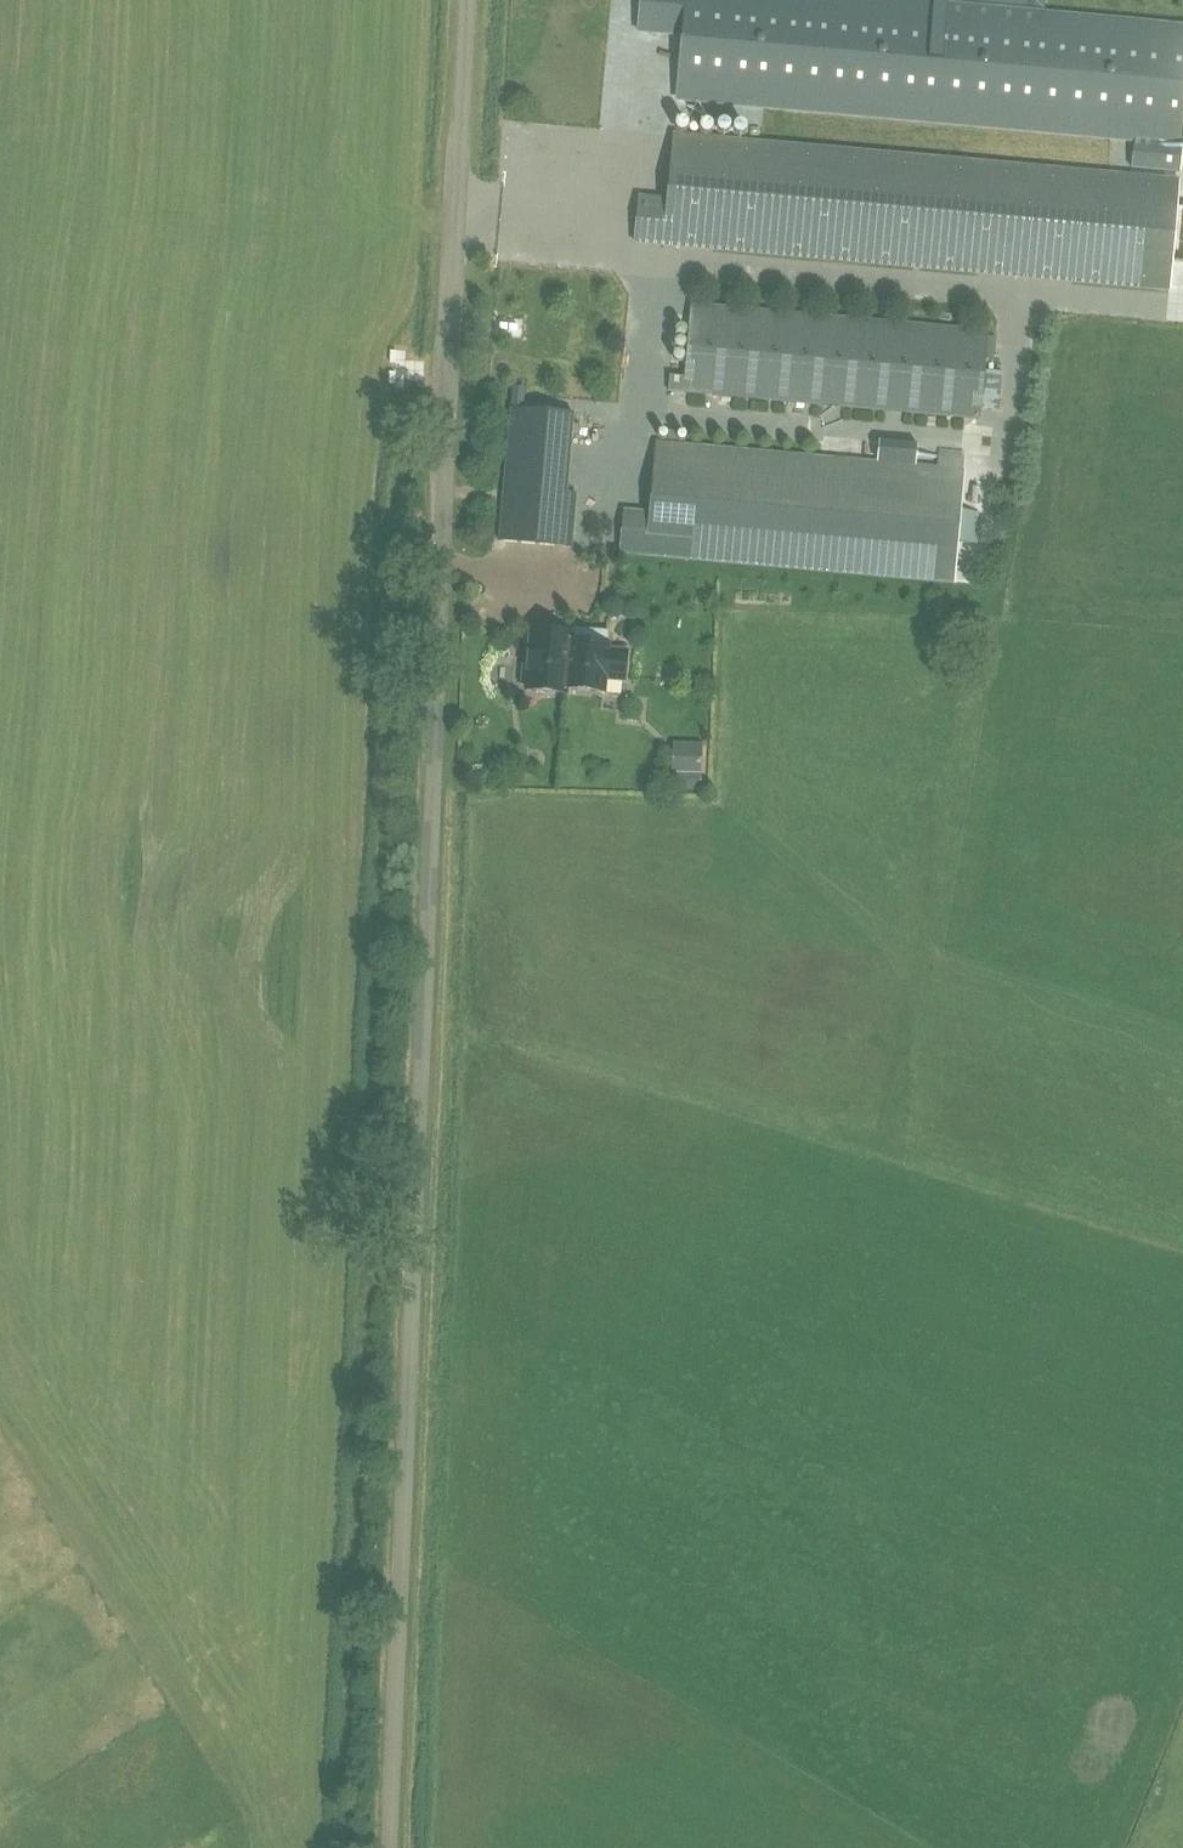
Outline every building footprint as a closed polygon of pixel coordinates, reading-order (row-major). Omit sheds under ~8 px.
[(608,96),(1141,142),(1149,35),(735,0),(654,0),(650,49),(611,45),(608,96)] [(1169,290),(1172,261),(1182,262),(1182,212),(1176,212),(1179,185),(674,137),(668,202),(639,199),(635,243),(1169,290)] [(995,357),(997,334),(988,334),(989,329),(692,304),(686,377),(671,375),(670,391),(981,416),(982,405),(1000,407),(1003,370),(985,368),(986,357),(995,357)] [(499,540),(572,547),(575,511),(566,510),(574,414),(511,408),(499,540)] [(657,444),(651,513),(625,511),(622,552),(957,580),(966,470),(965,469),(966,451),(941,449),(939,467),(657,444)] [(527,685),(526,690),(566,693),(566,689),(571,635),(571,632),(532,628),(528,667),(522,667),(521,685),(527,685)] [(583,636),(571,635),(566,689),(604,692),(605,678),(624,680),(627,651),(608,649),(608,644),(607,644),(608,631),(584,629),(583,636)]
